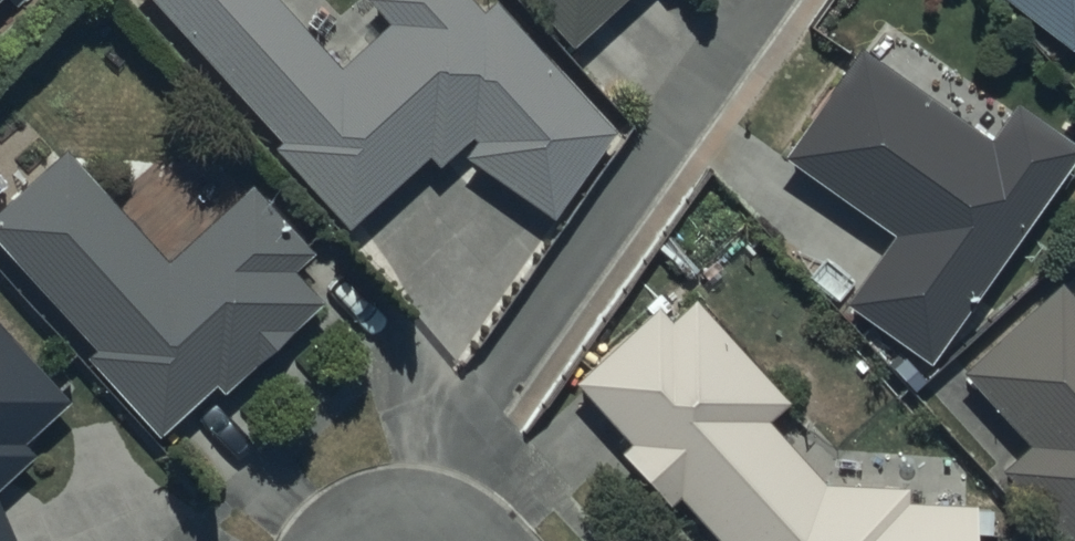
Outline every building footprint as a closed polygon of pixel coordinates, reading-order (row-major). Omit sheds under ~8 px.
[(277,131),(267,140),(340,220),(421,147),(434,162),(469,130),(474,135),(462,146),(549,209),(609,127),(501,0),(482,0),(477,4),(474,0),(374,0),(390,19),(338,64),(281,0),(159,0),(277,131)] [(571,37),(610,0),(537,0),(571,37)] [(1071,40),(1074,35),(1074,0),(1019,0),(1071,40)] [(856,40),(777,146),(890,230),(843,293),(923,352),(1074,148),(1074,142),(1010,94),(981,134),(856,40)] [(0,198),(0,240),(88,340),(81,346),(153,427),(210,377),(216,385),(317,295),(288,262),(308,244),(249,177),(163,254),(63,142),(0,198)] [(1054,275),(960,363),(1027,435),(1000,460),(1074,540),(1074,539),(1074,298),(1054,275)] [(568,369),(625,436),(616,443),(664,500),(678,488),(723,540),(970,540),(973,501),(899,495),(900,481),(822,475),(765,412),(781,398),(688,294),(665,314),(649,296),(568,369)] [(31,445),(17,431),(61,391),(0,324),(0,473),(31,445)] [(0,511),(0,540),(13,540),(0,511)]
